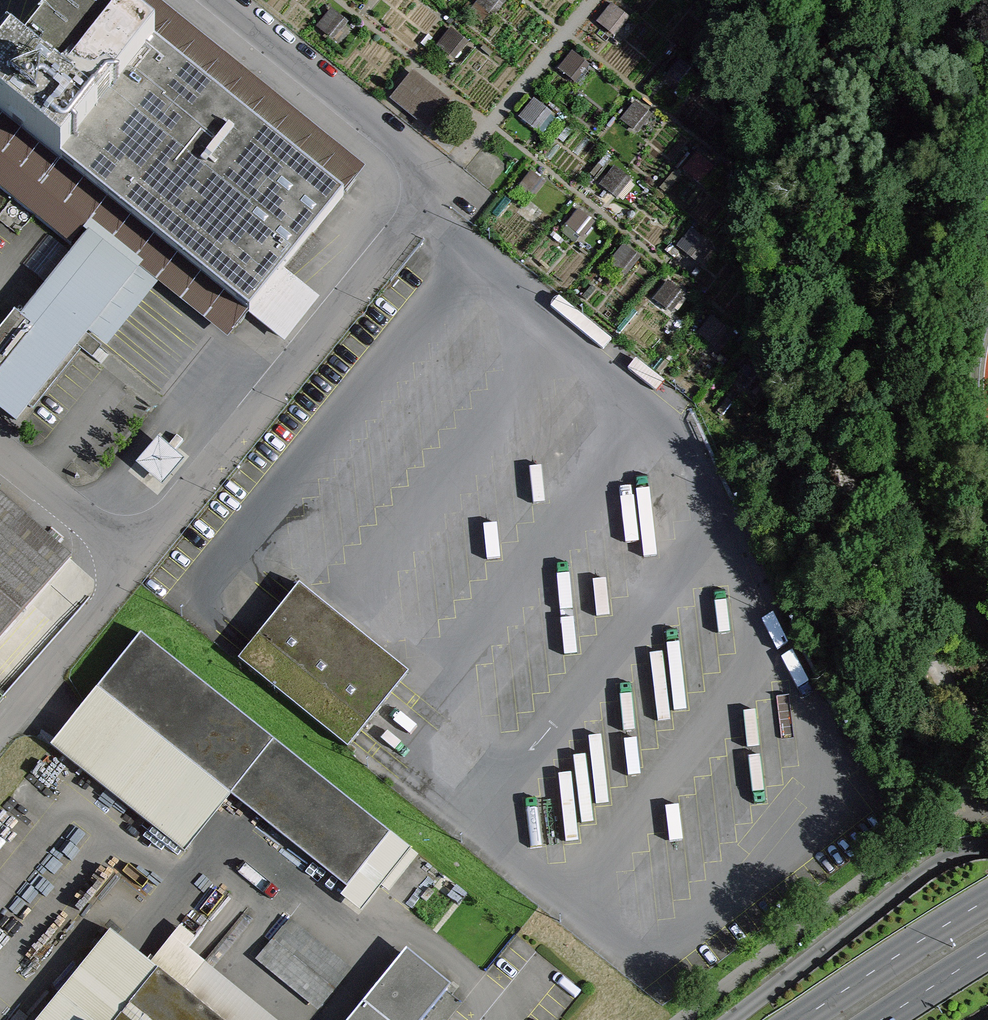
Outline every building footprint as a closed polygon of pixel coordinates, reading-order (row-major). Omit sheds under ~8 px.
[(250,320),(346,200),(157,50),(154,54),(86,0),(80,0),(23,71),(9,59),(0,70),(0,122),(250,320)] [(392,97),(429,129),(453,101),(416,70),(392,97)] [(97,237),(34,318),(23,310),(0,340),(0,403),(25,423),(143,272),(97,237)] [(162,435),(140,460),(164,482),(186,457),(162,435)] [(0,498),(0,643),(72,562),(0,498)] [(417,674),(310,586),(296,604),(256,653),(248,662),(356,749),(364,739),(403,692),(417,674)] [(419,849),(145,633),(55,747),(192,854),(239,795),(355,887),(348,896),(368,912),(419,849)] [(352,967),(294,920),(263,959),(321,1005),(352,967)] [(116,933),(47,1019),(225,1019),(116,933)] [(409,955),(357,1019),(435,1019),(457,992),(409,955)]
